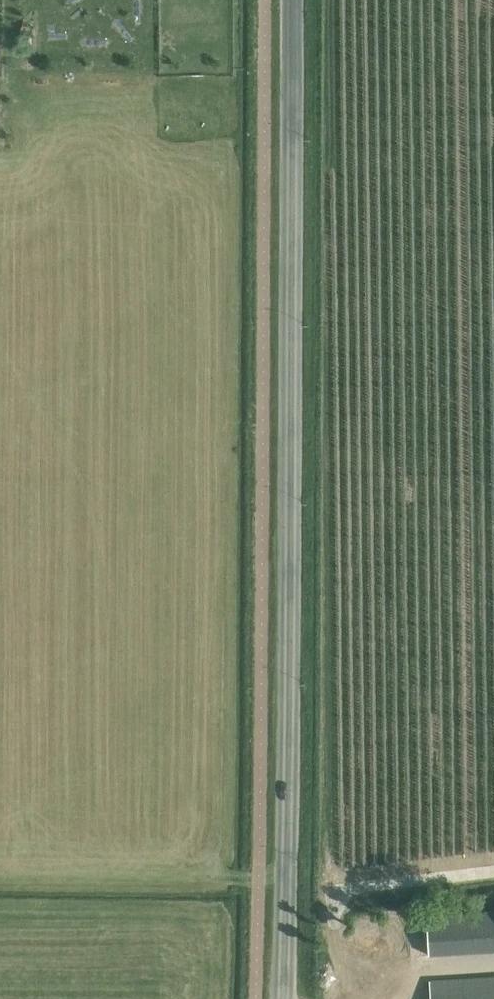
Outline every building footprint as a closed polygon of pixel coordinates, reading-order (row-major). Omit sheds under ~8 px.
[(432,998),(493,998),(493,977),(431,981),(432,998)]
